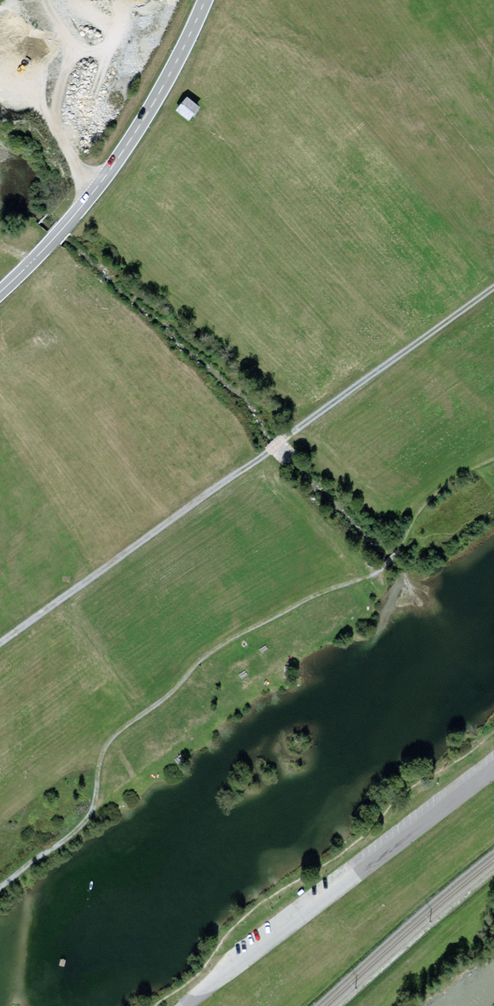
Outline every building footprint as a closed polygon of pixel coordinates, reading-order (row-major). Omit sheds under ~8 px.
[(188,96),(179,107),(191,116),(199,105),(188,96)]
